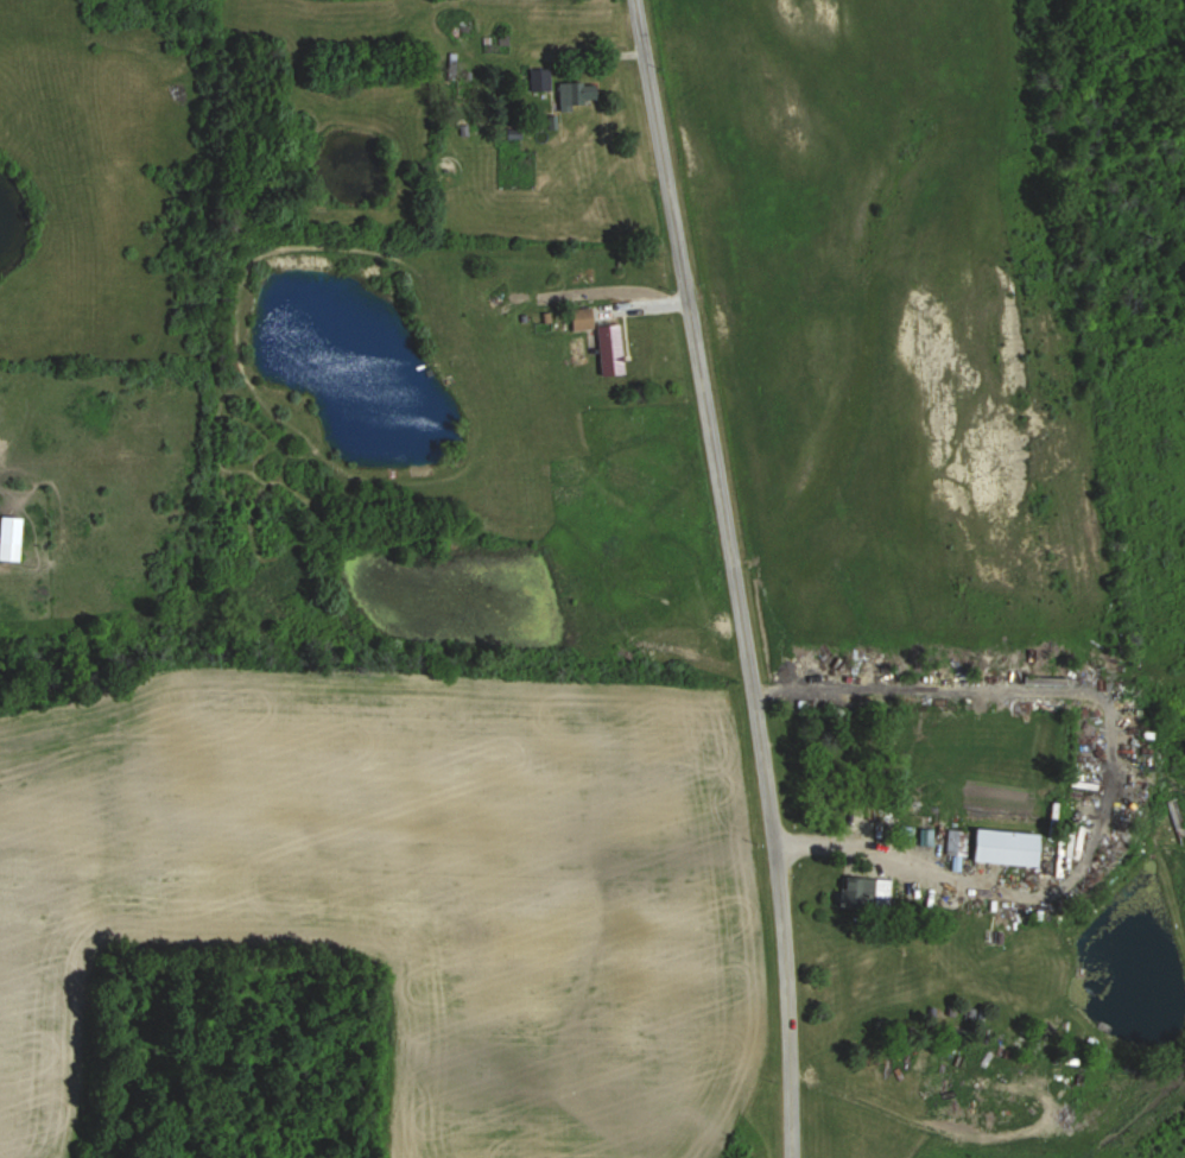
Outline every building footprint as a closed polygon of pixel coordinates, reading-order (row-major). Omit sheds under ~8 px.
[(556,90),(556,68),(534,68),(534,90),(556,90)] [(606,107),(606,81),(565,81),(565,107),(606,107)] [(629,324),(601,326),(600,308),(580,310),(581,330),(604,329),(606,376),(632,374),(629,324)] [(5,560),(27,561),(29,517),(7,515),(5,560)] [(1041,835),(969,829),(966,862),(1038,868),(1041,835)]
